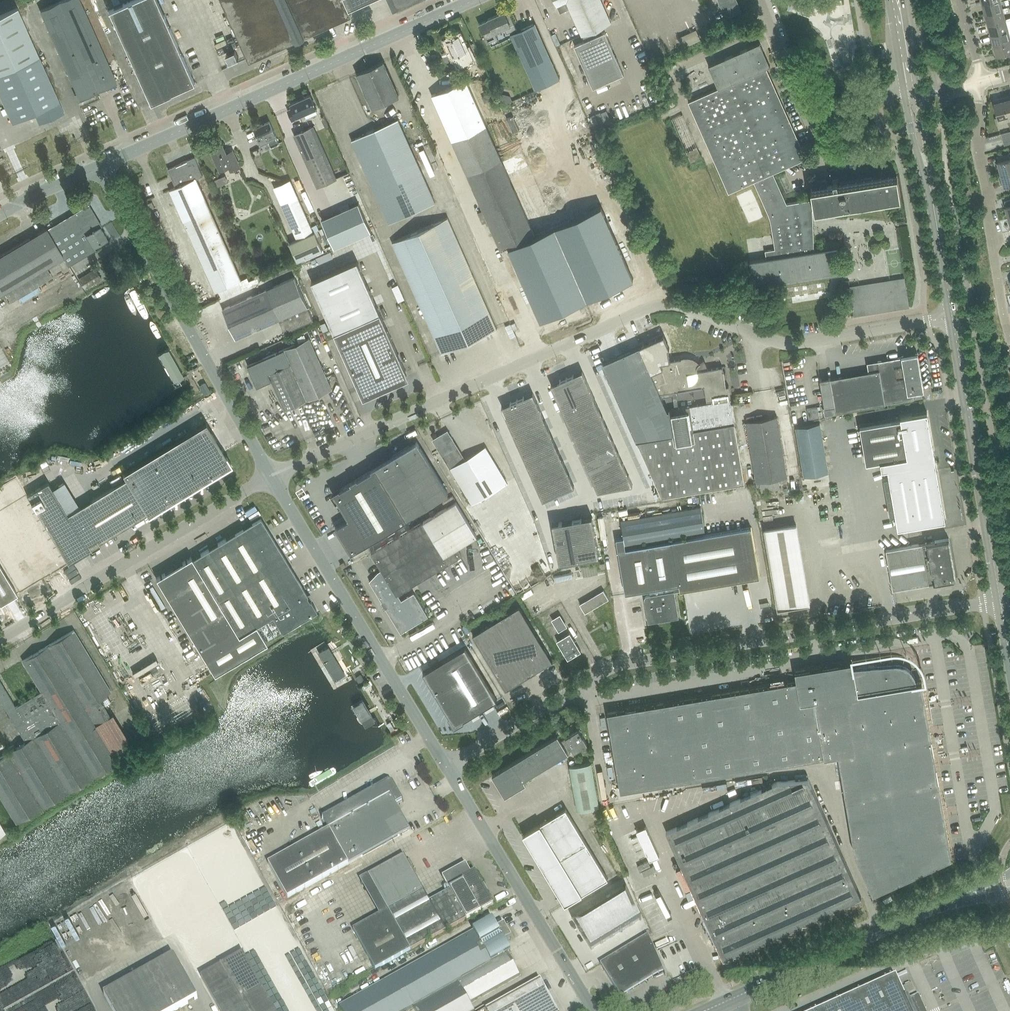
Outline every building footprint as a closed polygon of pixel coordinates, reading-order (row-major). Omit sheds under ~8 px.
[(80,0),(62,0),(40,10),(77,93),(74,94),(77,101),(86,97),(86,95),(116,82),(80,0)] [(108,11),(150,103),(195,83),(158,0),(132,0),(108,11)] [(249,58),(249,59),(351,13),(349,8),(366,0),(223,0),(249,58)] [(391,8),(392,10),(393,11),(417,0),(388,0),(391,8)] [(556,6),(557,6),(560,13),(569,9),(568,7),(579,2),(579,0),(554,0),(556,6)] [(579,2),(568,7),(569,9),(581,35),(582,35),(584,40),(574,45),(593,88),(624,74),(605,31),(602,33),(600,27),(610,23),(611,23),(601,0),(579,0),(579,2)] [(726,17),(726,18),(742,11),(741,10),(741,11),(736,0),(719,0),(726,17)] [(1003,8),(1001,0),(989,0),(982,2),(985,12),(1003,8)] [(12,122),(36,112),(41,122),(64,112),(59,101),(17,8),(0,15),(0,96),(12,122)] [(988,23),(1006,18),(1003,8),(985,12),(988,23)] [(488,20),(479,24),(487,42),(497,38),(494,32),(504,28),(506,34),(516,29),(511,17),(507,19),(504,11),(488,19),(488,20)] [(991,33),(1008,28),(1006,18),(988,23),(991,33)] [(559,79),(535,23),(510,34),(535,90),(559,79)] [(1009,39),(1009,35),(1008,28),(991,33),(994,44),(1009,39)] [(696,29),(678,37),(683,47),(700,40),(696,29)] [(446,41),(441,43),(446,52),(451,50),(454,57),(455,57),(459,66),(469,61),(475,76),(482,73),(475,58),(473,59),(469,49),(465,50),(459,35),(446,41)] [(1009,51),(1009,39),(994,44),(997,55),(1009,51)] [(772,173),(806,158),(766,67),(770,66),(760,43),(758,43),(708,66),(709,66),(719,88),(688,101),(688,102),(689,101),(729,191),(728,192),(753,181),(768,213),(771,223),(775,249),(765,250),(766,259),(749,261),(753,287),(841,273),(837,247),(813,251),(812,211),(900,197),(897,175),(838,184),(837,180),(833,181),(833,185),(827,186),(826,179),(818,180),(820,187),(810,189),(812,199),(786,203),(772,173)] [(384,62),(357,74),(371,107),(399,95),(384,62)] [(446,89),(432,95),(452,141),(501,250),(508,247),(534,235),(502,162),(486,126),(486,125),(466,80),(446,89)] [(316,108),(310,95),(291,103),(293,109),(291,109),(288,111),(291,119),(316,108)] [(998,118),(1009,115),(1004,97),(993,100),(998,118)] [(569,114),(580,109),(575,98),(564,103),(569,114)] [(351,140),(388,223),(435,202),(398,119),(351,140)] [(254,128),(261,145),(268,142),(271,147),(279,143),(269,121),(254,128)] [(313,126),(294,135),(317,187),(336,178),(313,126)] [(1009,137),(1009,131),(1001,133),(1003,139),(1009,137)] [(211,150),(219,169),(229,165),(232,170),(240,167),(234,154),(228,156),(223,144),(211,150)] [(509,148),(503,150),(506,158),(512,156),(509,148)] [(169,190),(214,292),(241,280),(196,179),(203,176),(194,157),(168,169),(176,187),(169,190)] [(1009,171),(1009,158),(998,162),(1001,174),(1009,171)] [(1001,174),(1004,186),(1009,184),(1009,171),(1001,174)] [(216,187),(228,182),(225,175),(213,180),(216,187)] [(297,196),(281,203),(297,240),(289,243),(297,261),(322,249),(319,243),(323,242),(318,230),(314,232),(297,196)] [(358,203),(321,220),(334,248),(371,231),(358,203)] [(63,256),(68,265),(95,249),(93,246),(106,238),(100,227),(101,226),(88,205),(47,230),(63,256)] [(534,235),(508,247),(540,320),(633,279),(601,206),(534,235)] [(447,218),(392,242),(441,353),(497,329),(447,218)] [(0,255),(0,294),(46,267),(63,256),(47,230),(46,228),(12,248),(0,255)] [(311,281),(363,399),(372,395),(371,392),(386,388),(389,384),(407,376),(405,371),(406,371),(357,260),(311,281)] [(79,280),(84,289),(101,278),(96,270),(79,280)] [(294,277),(222,309),(235,339),(279,319),(285,332),(313,320),(294,277)] [(909,307),(907,292),(904,277),(849,286),(854,316),(909,307)] [(133,288),(127,292),(141,315),(147,311),(133,288)] [(679,359),(670,360),(668,348),(669,347),(663,335),(602,362),(662,498),(744,484),(734,424),(729,397),(730,397),(730,396),(729,386),(726,387),(722,367),(703,370),(702,368),(701,365),(700,363),(704,360),(699,363),(696,360),(692,358),(688,357),(684,357),(679,358),(679,359)] [(309,338),(247,365),(257,387),(271,380),(284,410),(331,389),(309,338)] [(171,353),(162,358),(178,390),(189,384),(171,353)] [(825,414),(836,412),(914,399),(912,392),(923,390),(917,354),(901,356),(901,357),(877,361),(877,362),(875,362),(870,369),(871,371),(830,378),(830,377),(820,379),(824,406),(823,406),(825,414)] [(582,371),(566,378),(579,405),(594,398),(582,371)] [(551,385),(563,412),(579,405),(566,378),(551,385)] [(533,393),(517,400),(529,427),(545,420),(533,393)] [(594,398),(579,405),(587,423),(602,416),(594,398)] [(502,406),(514,434),(529,427),(517,400),(502,406)] [(285,426),(290,439),(293,437),(295,443),(317,434),(305,404),(284,412),(289,425),(285,426)] [(579,405),(563,412),(571,430),(587,423),(579,405)] [(901,419),(860,427),(866,463),(880,460),(882,469),(888,467),(898,527),(946,519),(927,411),(900,415),(901,419)] [(602,416),(587,423),(592,436),(608,429),(602,416)] [(851,429),(857,428),(854,416),(848,417),(851,429)] [(777,417),(746,422),(756,482),(759,481),(761,492),(780,488),(778,478),(787,476),(777,417)] [(545,420),(529,427),(537,445),(553,438),(545,420)] [(126,479),(146,512),(148,515),(231,465),(205,423),(122,473),(126,479)] [(587,423),(571,430),(577,443),(592,436),(587,423)] [(796,427),(804,476),(828,472),(820,423),(796,427)] [(522,452),(537,445),(529,427),(514,434),(522,452)] [(608,429),(592,436),(598,449),(614,442),(608,429)] [(447,431),(433,439),(472,504),(507,482),(485,447),(464,460),(453,440),(447,431)] [(592,436),(577,443),(583,456),(598,449),(592,436)] [(553,438),(537,445),(543,458),(559,451),(553,438)] [(447,493),(416,441),(371,468),(372,469),(357,478),(357,477),(350,481),(351,482),(333,493),(348,519),(335,527),(350,553),(406,519),(406,518),(447,493)] [(614,442),(598,449),(603,460),(619,453),(614,442)] [(537,445),(522,452),(528,465),(543,458),(537,445)] [(598,449),(583,456),(588,467),(603,460),(598,449)] [(559,451),(543,458),(549,471),(564,464),(559,451)] [(619,453),(603,460),(608,471),(623,464),(619,453)] [(543,458),(528,465),(533,478),(549,471),(543,458)] [(603,460),(588,467),(592,478),(608,471),(603,460)] [(564,464),(549,471),(554,482),(569,475),(564,464)] [(623,464),(608,471),(615,487),(632,484),(623,464)] [(549,471),(533,478),(538,489),(554,482),(549,471)] [(608,471),(592,478),(598,491),(615,487),(608,471)] [(569,475),(554,482),(559,493),(574,486),(569,475)] [(48,482),(26,495),(68,564),(89,551),(87,547),(89,546),(91,550),(96,546),(95,545),(99,543),(98,541),(146,512),(126,479),(67,514),(48,482)] [(554,482),(538,489),(543,500),(559,493),(554,482)] [(428,616),(417,598),(414,593),(401,600),(398,594),(461,556),(457,548),(476,536),(456,502),(371,553),(381,570),(378,572),(369,581),(401,633),(428,616)] [(625,544),(615,546),(623,594),(649,590),(650,595),(646,596),(645,597),(644,598),(644,599),(644,600),(648,623),(678,618),(674,592),(760,577),(751,527),(692,537),(692,533),(704,531),(700,507),(699,507),(699,505),(693,505),(694,508),(661,514),(660,508),(628,513),(629,519),(621,521),(625,544)] [(191,557),(156,578),(214,675),(267,643),(256,626),(272,616),(282,631),(316,610),(260,517),(192,559),(191,557)] [(592,517),(572,520),(579,559),(599,556),(592,517)] [(572,520),(552,524),(559,563),(579,559),(572,520)] [(796,524),(764,530),(778,608),(809,603),(796,524)] [(882,528),(878,531),(883,538),(887,535),(882,528)] [(276,541),(281,538),(277,532),(273,535),(276,541)] [(886,550),(893,589),(955,578),(948,539),(886,550)] [(598,573),(596,563),(581,566),(583,576),(598,573)] [(17,594),(0,566),(0,604),(17,594)] [(585,613),(604,602),(608,599),(603,590),(579,604),(585,613)] [(519,606),(473,635),(506,689),(552,661),(519,606)] [(588,613),(583,617),(588,625),(594,621),(588,613)] [(559,616),(553,620),(559,630),(566,626),(559,616)] [(25,742),(0,757),(0,797),(16,823),(119,761),(116,756),(124,751),(122,746),(113,751),(96,723),(109,716),(98,698),(110,691),(73,630),(22,661),(41,691),(15,707),(0,682),(0,700),(25,742)] [(557,641),(568,659),(581,651),(570,633),(557,641)] [(323,636),(305,647),(333,693),(350,682),(323,636)] [(465,647),(423,672),(455,725),(497,699),(465,647)] [(873,894),(917,873),(951,858),(921,682),(916,683),(916,680),(915,677),(914,675),(913,673),(912,671),(910,669),(908,667),(906,666),(904,665),(902,664),(900,663),(897,663),(895,663),(853,666),(852,661),(795,671),(796,681),(782,683),(774,685),(607,713),(620,792),(838,755),(855,854),(873,894)] [(355,689),(338,700),(365,745),(382,735),(355,689)] [(492,775),(505,796),(526,784),(523,780),(568,753),(572,750),(574,752),(587,744),(578,730),(565,737),(565,738),(561,741),(557,735),(492,775)] [(569,766),(577,811),(599,807),(591,763),(569,766)] [(855,899),(861,897),(808,779),(777,782),(666,832),(714,941),(715,941),(723,959),(728,959),(728,956),(734,956),(734,954),(739,954),(739,952),(744,951),(744,949),(750,949),(749,947),(755,947),(755,944),(760,944),(760,942),(765,942),(765,940),(771,939),(771,937),(776,937),(776,935),(781,935),(781,933),(787,932),(787,930),(792,930),(792,928),(797,928),(797,925),(802,925),(802,923),(808,923),(808,921),(813,920),(813,918),(818,918),(818,916),(824,916),(824,914),(829,913),(829,911),(834,911),(834,909),(840,909),(839,906),(845,906),(845,904),(850,904),(850,902),(855,901),(855,899)] [(268,863),(288,898),(411,829),(397,804),(403,801),(393,782),(389,780),(319,820),(325,831),(268,863)] [(565,808),(523,834),(565,904),(608,879),(565,808)] [(659,856),(646,826),(636,830),(650,860),(659,856)] [(430,902),(419,881),(404,855),(368,875),(388,910),(353,929),(375,970),(480,912),(493,904),(482,885),(483,885),(475,871),(471,874),(466,865),(443,878),(450,891),(430,902)] [(651,867),(648,861),(637,866),(640,872),(651,867)] [(626,884),(611,893),(621,909),(634,902),(626,884)] [(611,915),(621,909),(611,893),(601,899),(611,915)] [(601,921),(611,915),(601,899),(591,905),(601,921)] [(634,902),(621,909),(631,926),(641,919),(634,902)] [(591,927),(601,921),(591,905),(581,911),(591,927)] [(621,932),(631,926),(621,909),(611,915),(621,932)] [(571,917),(581,934),(591,927),(581,911),(571,917)] [(611,938),(621,932),(611,915),(601,921),(611,938)] [(339,1006),(342,1010),(404,1010),(413,1006),(415,1010),(474,1010),(470,1003),(520,975),(508,953),(511,951),(505,942),(511,939),(504,926),(498,929),(492,920),(473,930),(474,931),(339,1006)] [(601,944),(611,938),(601,921),(591,927),(601,944)] [(581,934),(591,950),(601,944),(591,927),(581,934)] [(666,977),(666,976),(648,935),(600,964),(620,997),(659,974),(663,972),(666,977)] [(295,953),(256,975),(244,953),(243,954),(222,966),(221,965),(220,966),(221,966),(201,977),(220,1010),(327,1010),(295,953)] [(104,995),(113,1010),(174,1010),(198,998),(174,956),(104,995)] [(896,976),(818,1010),(924,1010),(917,997),(908,1001),(908,1000),(909,1000),(908,998),(906,999),(896,976)] [(540,980),(486,1010),(558,1010),(540,980)]
